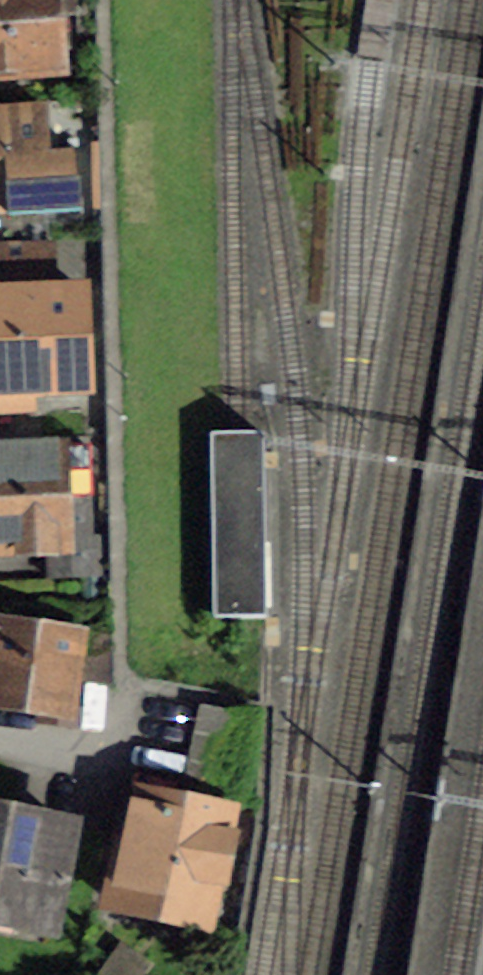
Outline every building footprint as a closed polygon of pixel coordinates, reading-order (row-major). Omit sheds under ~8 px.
[(52,68),(48,20),(62,19),(62,14),(85,12),(85,0),(0,0),(0,72),(52,68)] [(48,240),(46,211),(81,209),(77,148),(43,151),(40,124),(0,126),(0,243),(48,240)] [(0,243),(0,409),(33,408),(32,394),(56,393),(55,380),(80,379),(79,329),(54,330),(50,241),(0,243)] [(212,619),(265,618),(262,435),(210,435),(212,619)] [(67,536),(70,574),(99,574),(98,534),(87,535),(84,442),(0,448),(0,541),(67,536)] [(44,705),(42,719),(72,724),(84,639),(0,627),(0,698),(44,705)] [(238,801),(255,716),(200,705),(182,789),(238,801)] [(118,842),(106,900),(211,921),(224,861),(212,858),(222,813),(148,797),(138,846),(118,842)] [(51,925),(70,826),(0,813),(0,915),(51,925)]
